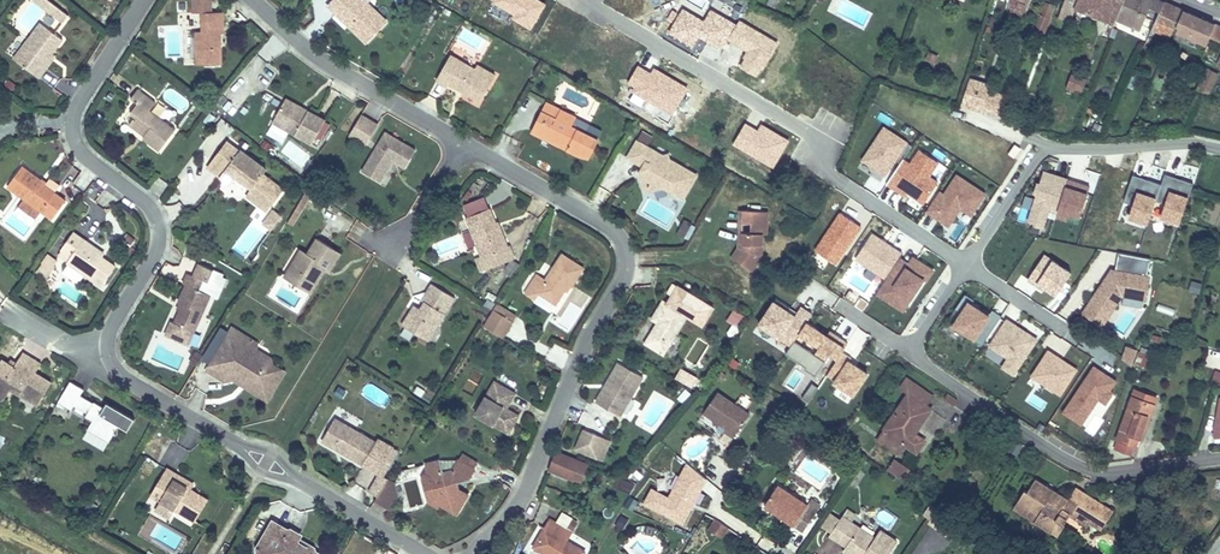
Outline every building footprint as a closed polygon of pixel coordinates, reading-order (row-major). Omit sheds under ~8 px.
[(48,0),(36,0),(35,1),(63,22),(68,14),(48,0)] [(202,11),(203,27),(194,28),(195,64),(223,63),(222,28),(228,27),(227,10),(212,11),(212,0),(194,0),(194,11),(202,11)] [(376,0),(325,0),(361,32),(383,7),(376,0)] [(736,5),(727,0),(706,0),(704,3),(699,0),(677,0),(670,13),(692,26),(698,15),(722,29),(736,5)] [(1049,0),(1035,0),(1029,19),(1041,23),(1049,0)] [(1118,0),(1076,0),(1112,16),(1113,12),(1118,0)] [(1158,0),(1118,0),(1113,12),(1147,26),(1148,23),(1158,0)] [(1178,5),(1167,0),(1158,0),(1148,23),(1167,31),(1178,5)] [(1183,48),(1196,13),(1178,5),(1167,31),(1165,41),(1183,48)] [(1208,16),(1203,29),(1216,35),(1219,36),(1219,21),(1208,16)] [(64,36),(40,20),(14,58),(39,75),(40,75),(46,66),(38,62),(48,48),(54,51),(64,36)] [(1121,22),(1119,28),(1136,33),(1138,28),(1121,22)] [(1219,47),(1219,36),(1216,35),(1208,55),(1216,58),(1219,47)] [(474,51),(448,37),(432,65),(432,66),(444,72),(445,72),(447,69),(477,86),(493,55),(478,46),(477,46),(474,51)] [(638,46),(629,62),(636,66),(633,71),(674,94),(688,69),(662,54),(660,57),(652,53),(652,54),(638,46)] [(46,67),(55,53),(56,53),(54,51),(48,48),(38,62),(46,66),(46,67)] [(1206,88),(1216,62),(1203,56),(1192,84),(1206,88)] [(1070,73),(1065,85),(1080,91),(1085,78),(1070,73)] [(990,83),(969,76),(959,103),(1006,119),(1013,95),(990,88),(990,83)] [(568,112),(573,104),(546,89),(536,107),(548,134),(563,143),(585,148),(587,147),(588,146),(597,130),(597,128),(596,127),(595,127),(578,118),(574,126),(563,121),(568,112)] [(148,109),(153,102),(136,90),(129,100),(136,104),(130,115),(134,118),(130,126),(131,128),(144,136),(141,141),(157,152),(175,128),(148,109)] [(309,111),(283,96),(280,103),(305,118),(309,111)] [(372,106),(358,98),(345,123),(359,130),(372,106)] [(280,103),(269,122),(309,146),(324,120),(309,111),(305,118),(280,103)] [(548,134),(536,107),(527,122),(548,134)] [(574,126),(578,118),(568,112),(563,121),(574,126)] [(377,114),(357,154),(380,166),(390,147),(399,151),(410,129),(377,114)] [(909,140),(883,125),(859,159),(889,176),(882,188),(920,209),(946,168),(917,149),(909,162),(903,156),(909,140)] [(640,129),(637,138),(649,143),(653,135),(640,129)] [(266,166),(225,137),(205,166),(211,170),(222,170),(234,179),(236,176),(251,187),(245,195),(267,211),(283,187),(262,171),(266,166)] [(699,176),(638,142),(628,160),(627,163),(641,170),(642,172),(638,180),(662,192),(665,191),(685,201),(699,176)] [(46,181),(23,165),(9,186),(26,198),(43,210),(52,217),(64,199),(44,185),(46,181)] [(1070,178),(1042,169),(1025,221),(1051,230),(1060,212),(1079,219),(1089,193),(1068,184),(1070,178)] [(234,179),(222,170),(211,170),(231,184),(234,179)] [(989,191),(954,172),(945,191),(939,190),(926,212),(949,227),(960,209),(972,215),(989,191)] [(662,192),(638,180),(645,198),(662,192)] [(301,192),(286,222),(294,226),(309,196),(301,192)] [(20,206),(37,219),(43,210),(26,198),(20,206)] [(270,230),(282,215),(271,207),(260,223),(270,230)] [(493,226),(486,208),(463,216),(478,257),(473,258),(477,271),(512,259),(505,247),(497,225),(493,226)] [(736,248),(733,248),(727,259),(752,274),(761,259),(762,235),(762,234),(762,212),(762,211),(744,210),(744,219),(747,219),(749,220),(750,221),(750,222),(751,225),(751,232),(750,233),(749,235),(748,236),(745,236),(744,237),(744,245),(743,247),(742,248),(736,248)] [(751,232),(751,225),(750,222),(750,221),(749,220),(747,219),(744,219),(744,210),(736,210),(735,210),(735,211),(734,212),(734,213),(733,248),(736,248),(742,248),(743,247),(744,245),(744,237),(745,236),(748,236),(749,235),(750,233),(751,232)] [(770,233),(771,215),(771,213),(770,213),(770,212),(769,212),(762,211),(762,212),(762,234),(762,235),(768,234),(769,234),(770,233)] [(862,226),(838,212),(812,249),(837,266),(862,226)] [(684,220),(677,233),(685,237),(692,224),(684,220)] [(721,230),(719,239),(729,242),(732,233),(721,230)] [(935,271),(871,230),(854,258),(886,278),(876,292),(906,313),(935,271)] [(102,250),(74,232),(62,251),(73,257),(69,264),(104,286),(118,265),(100,254),(102,250)] [(305,251),(298,246),(281,276),(292,282),(299,269),(317,280),(326,265),(333,269),(342,254),(313,237),(305,251)] [(47,278),(58,259),(47,252),(35,272),(47,278)] [(1073,268),(1044,252),(1028,279),(1056,297),(1073,268)] [(536,273),(524,293),(538,301),(542,295),(560,305),(572,284),(577,287),(588,268),(561,253),(547,278),(536,273)] [(1115,267),(1111,266),(1080,313),(1104,328),(1122,296),(1146,302),(1151,273),(1148,273),(1150,258),(1119,253),(1115,267)] [(182,303),(172,321),(170,319),(163,332),(182,341),(188,328),(192,330),(209,297),(216,300),(222,289),(218,287),(223,277),(199,265),(193,277),(183,272),(176,284),(180,286),(174,298),(182,303)] [(310,293),(317,280),(299,269),(292,282),(310,293)] [(715,304),(671,280),(667,286),(661,298),(665,300),(705,322),(715,304)] [(409,308),(400,323),(428,340),(455,295),(432,282),(424,297),(428,299),(423,307),(419,314),(409,308)] [(1002,315),(966,293),(947,319),(983,345),(1002,315)] [(795,310),(773,298),(752,330),(856,395),(869,368),(845,353),(848,344),(808,320),(812,311),(801,303),(795,310)] [(705,322),(665,300),(661,306),(684,319),(701,328),(705,322)] [(503,337),(518,313),(500,301),(495,311),(491,314),(484,325),(503,337)] [(419,314),(423,307),(413,302),(409,308),(419,314)] [(663,358),(684,319),(661,306),(658,304),(657,305),(647,322),(647,323),(654,326),(654,328),(654,329),(643,349),(662,359),(663,358)] [(732,308),(725,320),(739,328),(746,316),(732,308)] [(1040,340),(1005,318),(983,353),(1016,375),(1040,340)] [(233,321),(213,354),(231,363),(233,359),(249,368),(246,373),(251,376),(252,378),(254,381),(255,384),(254,387),(269,395),(287,366),(275,359),(270,361),(267,361),(257,357),(251,353),(248,350),(245,339),(250,331),(233,321)] [(192,330),(188,328),(182,341),(186,343),(192,330)] [(270,350),(258,343),(255,341),(257,336),(250,331),(245,339),(248,350),(251,353),(257,357),(267,361),(270,361),(275,359),(270,350)] [(562,367),(570,350),(557,344),(550,362),(562,367)] [(3,351),(0,357),(0,387),(7,391),(8,388),(34,402),(50,372),(36,364),(41,355),(23,345),(16,358),(3,351)] [(1120,361),(1132,365),(1137,348),(1125,345),(1120,361)] [(1080,369),(1048,347),(1030,376),(1061,397),(1080,369)] [(1141,350),(1137,365),(1145,367),(1150,353),(1141,350)] [(249,368),(233,359),(231,363),(213,354),(207,366),(228,379),(233,379),(238,377),(254,387),(255,384),(254,381),(252,378),(251,376),(246,373),(249,368)] [(618,362),(594,405),(621,418),(645,376),(618,362)] [(1116,379),(1093,363),(1060,411),(1082,426),(1099,401),(1107,404),(1114,391),(1111,392),(1116,379)] [(697,379),(679,368),(674,377),(692,388),(697,379)] [(68,372),(55,394),(68,400),(80,379),(68,372)] [(699,392),(704,383),(697,379),(692,388),(699,392)] [(903,397),(875,444),(897,458),(901,451),(918,460),(928,443),(917,436),(932,412),(927,409),(933,397),(903,380),(896,393),(903,397)] [(370,381),(362,392),(382,408),(391,397),(370,381)] [(511,392),(494,382),(476,414),(507,432),(508,431),(519,412),(505,404),(511,392)] [(1159,396),(1134,386),(1110,446),(1136,457),(1159,396)] [(111,396),(101,391),(98,397),(108,402),(111,396)] [(88,392),(80,408),(90,414),(87,418),(109,429),(115,417),(123,421),(131,406),(111,396),(108,402),(98,397),(88,392)] [(749,414),(717,394),(704,414),(713,420),(719,419),(720,424),(727,429),(725,432),(734,438),(749,414)] [(1215,397),(1210,435),(1219,437),(1219,397),(1215,397)] [(109,429),(87,418),(83,426),(104,437),(109,429)] [(392,448),(338,418),(324,443),(379,473),(392,448)] [(606,438),(585,430),(577,450),(597,459),(606,438)] [(603,461),(611,441),(606,438),(597,459),(603,461)] [(369,490),(379,496),(389,478),(402,454),(392,448),(379,473),(369,490)] [(556,452),(549,470),(575,481),(582,463),(556,452)] [(432,495),(427,501),(437,507),(440,505),(443,505),(457,513),(468,495),(453,486),(454,481),(468,478),(475,465),(457,454),(440,455),(424,460),(423,461),(426,468),(422,476),(428,479),(432,495)] [(166,456),(150,485),(195,509),(207,486),(193,479),(177,470),(180,464),(166,456)] [(898,479),(904,467),(888,457),(881,468),(898,479)] [(1070,480),(1040,460),(1030,474),(1027,472),(1015,490),(1053,514),(1067,493),(1076,499),(1086,506),(1090,505),(1108,517),(1121,497),(1091,477),(1086,483),(1080,480),(1072,481),(1070,480)] [(580,483),(588,465),(582,463),(575,481),(580,483)] [(196,472),(180,464),(177,470),(193,479),(196,472)] [(1091,477),(1079,468),(1070,480),(1072,481),(1080,480),(1086,483),(1091,477)] [(432,495),(428,479),(422,476),(420,479),(426,501),(427,501),(432,495)] [(391,510),(399,496),(395,481),(389,478),(379,496),(376,501),(391,510)] [(804,532),(821,504),(811,499),(809,504),(778,485),(776,485),(763,507),(764,509),(804,532)] [(1061,520),(1076,499),(1067,493),(1053,514),(1061,520)] [(954,522),(964,507),(952,499),(942,516),(954,522)] [(549,502),(532,531),(552,543),(549,548),(561,553),(574,553),(585,535),(570,527),(566,524),(565,523),(570,515),(570,514),(549,502)] [(842,504),(824,534),(842,544),(842,546),(840,552),(843,553),(886,553),(896,540),(876,527),(871,533),(850,520),(855,512),(842,504)] [(272,509),(258,535),(272,542),(275,553),(281,551),(282,553),(316,553),(320,546),(308,539),(311,533),(301,528),(299,531),(285,524),(289,517),(272,509)] [(301,528),(305,520),(292,513),(289,517),(285,524),(299,531),(301,528)] [(727,529),(714,520),(709,529),(722,537),(727,529)] [(272,542),(258,535),(257,536),(261,553),(263,553),(282,553),(281,551),(275,553),(272,542)]
